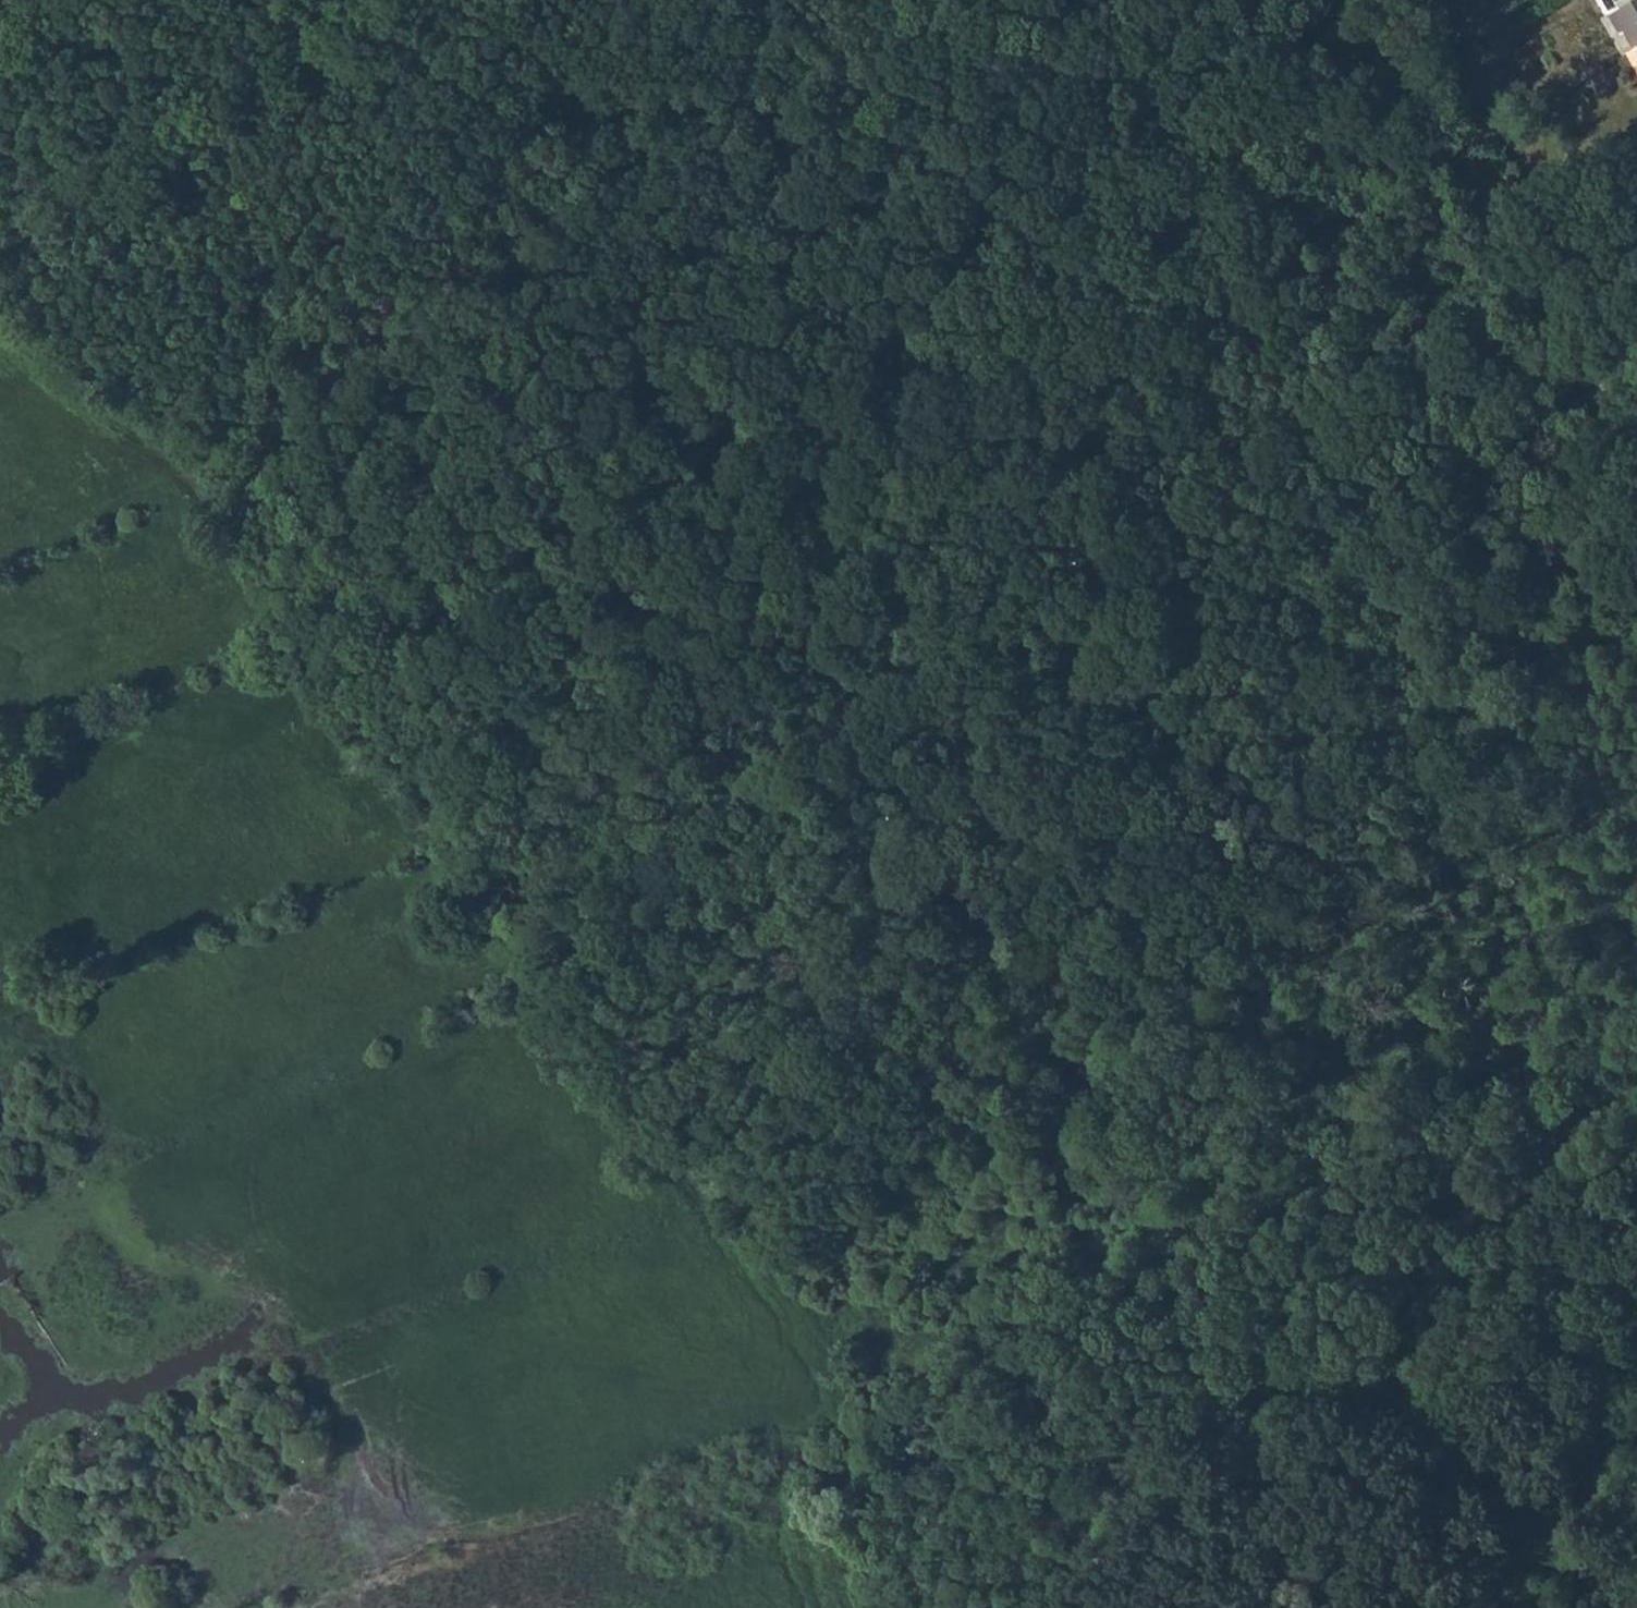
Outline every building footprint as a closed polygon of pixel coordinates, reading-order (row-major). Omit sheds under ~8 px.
[(1624,8),(1631,18),(1628,20),(1631,26),(1625,30),(1635,48),(1636,46),(1636,1),(1624,8)] [(1631,18),(1624,8),(1610,17),(1619,34),(1625,30),(1631,26),(1628,20),(1631,18)]
